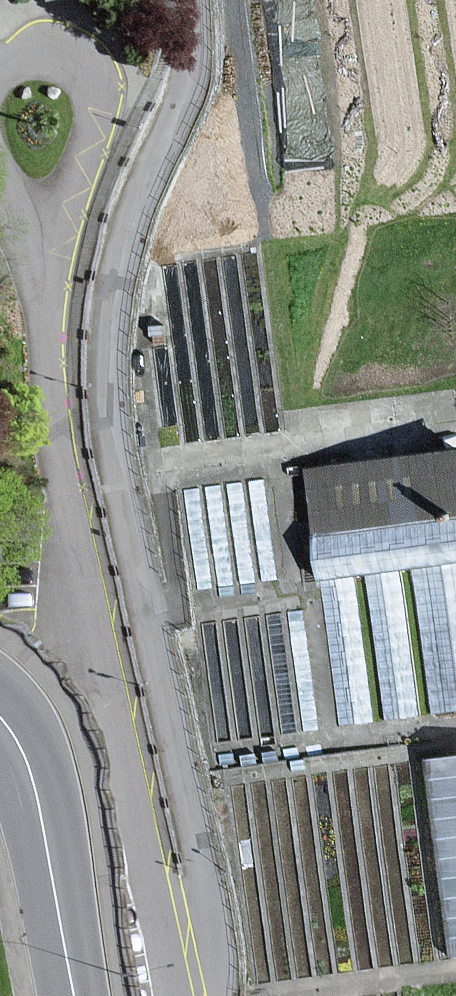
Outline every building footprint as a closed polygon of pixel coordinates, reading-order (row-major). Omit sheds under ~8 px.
[(302,469),(317,580),(455,563),(455,450),(349,463),(302,469)] [(428,748),(447,947),(455,946),(455,746),(428,748)]
